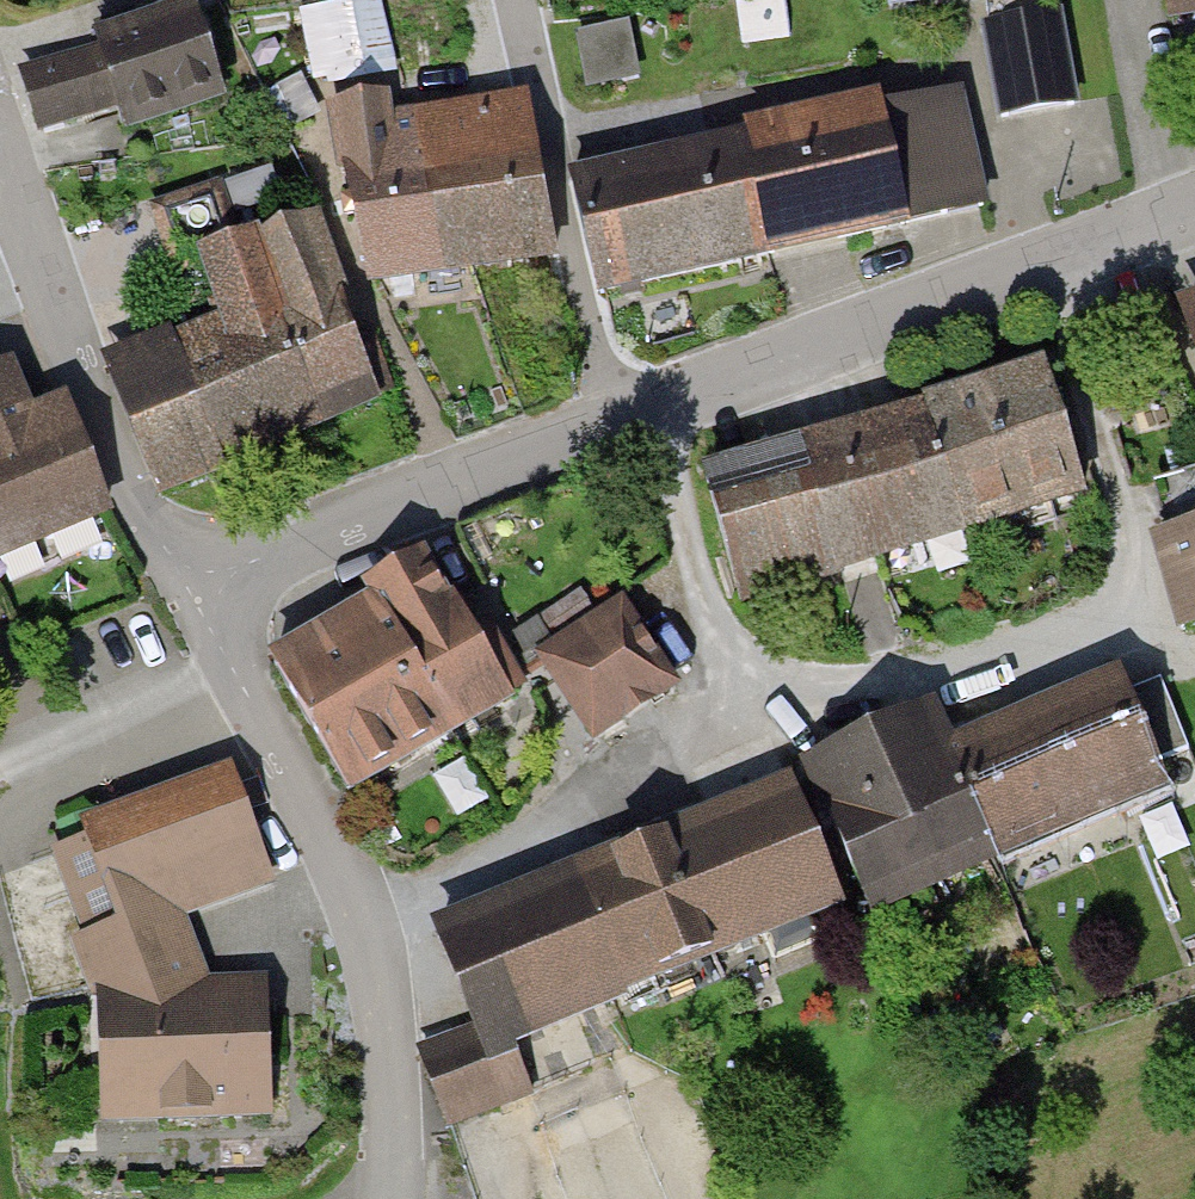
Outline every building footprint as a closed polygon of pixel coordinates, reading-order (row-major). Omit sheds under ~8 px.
[(391,0),(328,0),(307,3),(318,77),(401,65),(391,0)] [(1171,18),(1194,14),(1194,0),(1168,0),(1171,18)] [(116,100),(124,125),(222,94),(195,9),(79,45),(83,57),(22,76),(37,125),(116,100)] [(1074,104),(1058,14),(985,26),(1001,117),(1074,104)] [(820,126),(843,236),(984,204),(958,93),(820,126)] [(370,277),(468,263),(461,204),(430,209),(416,118),(387,123),(383,101),(336,109),(370,277)] [(526,103),(416,118),(430,209),(461,204),(468,263),(552,251),(526,103)] [(575,179),(600,290),(843,236),(820,126),(575,179)] [(217,187),(155,208),(175,270),(206,257),(222,298),(213,300),(224,328),(111,373),(158,491),(392,391),(371,334),(365,336),(360,324),(347,329),(307,220),(238,246),(217,187)] [(966,527),(1084,491),(1051,386),(1062,383),(1056,366),(925,406),(927,411),(966,527)] [(104,505),(65,405),(22,423),(0,372),(0,553),(104,505)] [(709,481),(737,596),(966,527),(927,411),(805,448),(709,481)] [(1183,630),(1194,627),(1194,475),(1160,484),(1170,522),(1185,517),(1191,532),(1157,542),(1183,630)] [(373,591),(451,727),(501,699),(423,562),(373,591)] [(451,727),(373,591),(358,599),(365,612),(275,662),(349,791),(451,727)] [(619,607),(544,657),(552,669),(529,684),(572,749),(671,684),(619,607)] [(994,855),(1166,786),(1156,762),(1188,749),(1159,679),(1124,693),(1119,679),(948,749),(994,855)] [(994,855),(948,749),(934,716),(811,768),(871,908),(994,855)] [(105,996),(110,1114),(262,1107),(257,986),(164,991),(140,926),(261,879),(226,783),(96,834),(61,846),(96,936),(76,946),(92,996),(105,996)] [(712,950),(837,900),(793,788),(666,843),(712,950)] [(420,1055),(447,1121),(527,1089),(507,1036),(712,950),(666,843),(438,934),(476,1030),(420,1055)]
